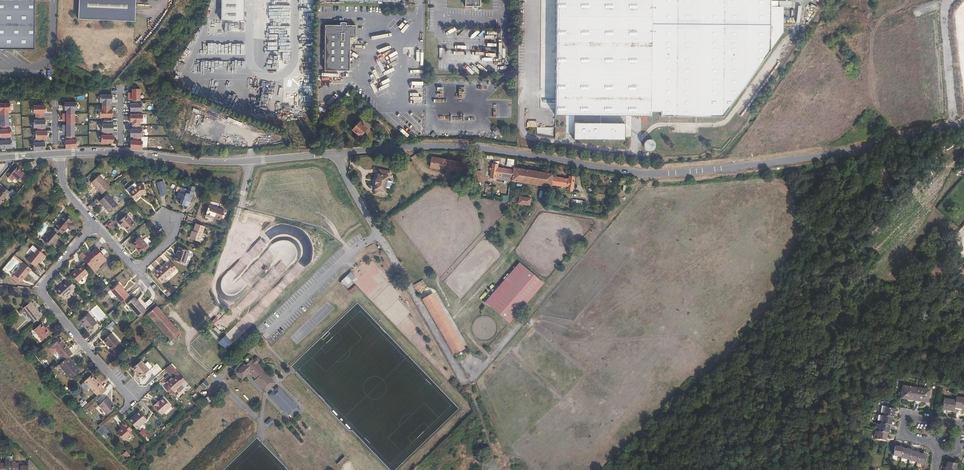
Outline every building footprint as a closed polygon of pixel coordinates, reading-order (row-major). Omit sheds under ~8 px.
[(78,19),(133,21),(134,0),(78,0),(78,19)] [(221,21),(244,21),(244,0),(221,0),(221,21)] [(651,0),(556,0),(554,114),(650,115),(650,109),(651,0)] [(661,0),(651,0),(650,109),(660,110),(661,0)] [(781,25),(781,8),(769,7),(769,0),(661,0),(660,110),(660,115),(704,115),(747,65),(781,25)] [(2,53),(5,50),(34,50),(35,3),(0,1),(0,51),(2,53)] [(354,42),(354,25),(323,25),(323,78),(348,78),(348,42),(354,42)] [(781,35),(781,25),(747,65),(704,115),(722,116),(781,35)] [(226,43),(225,53),(235,54),(236,44),(226,43)] [(375,68),(379,77),(382,75),(381,72),(383,70),(379,62),(376,63),(378,67),(375,68)] [(372,80),(373,83),(370,84),(375,96),(386,91),(384,85),(379,87),(375,78),(372,80)] [(129,100),(133,100),(140,100),(140,89),(132,89),(133,93),(129,93),(129,100)] [(112,103),(112,95),(99,95),(99,103),(102,103),(102,106),(110,106),(110,103),(112,103)] [(140,100),(133,100),(133,104),(131,104),(131,111),(143,111),(143,104),(140,104),(140,100)] [(1,115),(9,115),(9,111),(11,111),(10,103),(0,104),(0,111),(1,111),(1,115)] [(67,110),(67,114),(74,114),(74,110),(77,110),(77,103),(65,103),(65,110),(67,110)] [(45,106),(33,106),(33,113),(35,113),(35,117),(43,117),(43,113),(45,113),(45,106)] [(110,106),(102,106),(102,110),(99,110),(99,117),(112,117),(112,110),(110,110),(110,106)] [(74,114),(67,114),(63,114),(63,122),(67,122),(67,125),(74,125),(74,114)] [(1,126),(9,126),(9,115),(1,115),(1,119),(0,119),(0,126),(1,126)] [(143,115),(131,115),(131,122),(133,122),(133,126),(140,126),(140,122),(143,122),(143,115)] [(43,117),(35,117),(35,120),(33,120),(33,128),(37,128),(45,128),(45,120),(43,120),(43,117)] [(624,123),(573,122),(573,139),(624,140),(624,123)] [(366,129),(359,123),(352,131),(359,137),(366,129)] [(67,125),(63,125),(63,133),(67,133),(67,136),(74,136),(74,125),(67,125)] [(1,126),(1,130),(0,130),(0,138),(2,137),(10,137),(12,137),(11,129),(9,129),(9,126),(1,126)] [(140,126),(133,126),(133,129),(131,129),(131,137),(133,137),(142,137),(142,129),(140,129),(140,126)] [(554,127),(536,127),(535,135),(554,138),(554,127)] [(45,131),(45,128),(37,128),(37,131),(35,131),(35,139),(43,139),(47,139),(47,131),(45,131)] [(112,132),(104,132),(104,136),(102,135),(102,143),(114,143),(114,136),(112,136),(112,132)] [(74,140),(74,136),(67,136),(67,141),(65,141),(65,148),(77,148),(76,140),(74,140)] [(10,137),(2,137),(2,141),(0,141),(0,149),(12,148),(12,140),(10,141),(10,137)] [(142,137),(133,137),(132,141),(130,140),(129,148),(142,149),(143,142),(141,142),(142,137)] [(43,143),(43,139),(35,139),(35,143),(33,143),(34,151),(46,150),(45,142),(43,143)] [(642,150),(653,150),(653,140),(642,140),(642,150)] [(467,163),(432,157),(430,168),(465,174),(467,163)] [(512,178),(513,170),(497,168),(498,165),(492,164),(490,177),(495,178),(496,176),(512,178)] [(14,179),(17,182),(24,174),(20,171),(19,169),(18,168),(16,167),(9,175),(13,178),(14,179)] [(391,170),(380,168),(379,172),(378,172),(375,183),(376,184),(375,189),(374,194),(385,196),(386,192),(385,191),(389,175),(390,175),(391,170)] [(553,176),(553,175),(514,168),(513,170),(512,178),(512,181),(551,187),(551,185),(553,176)] [(92,182),(102,194),(110,187),(100,175),(92,182)] [(569,179),(553,176),(551,185),(567,187),(567,190),(572,191),(575,177),(570,176),(569,179)] [(162,181),(156,183),(159,190),(165,188),(162,181)] [(138,186),(129,193),(136,201),(142,195),(146,194),(144,185),(138,186)] [(9,192),(3,187),(0,191),(0,205),(7,196),(6,195),(9,192)] [(165,188),(159,190),(161,197),(167,195),(165,188)] [(181,198),(179,203),(185,205),(186,200),(190,202),(194,191),(187,189),(185,194),(178,191),(177,196),(181,198)] [(100,202),(104,207),(106,206),(110,212),(118,205),(109,194),(100,202)] [(520,197),(518,203),(530,205),(531,199),(520,197)] [(209,204),(206,215),(221,220),(225,210),(209,204)] [(59,222),(54,227),(62,235),(68,228),(70,230),(72,230),(75,227),(75,225),(72,223),(73,222),(64,215),(61,218),(61,220),(60,222),(59,222)] [(118,223),(121,226),(122,225),(124,227),(128,231),(136,225),(127,215),(118,223)] [(205,226),(196,223),(193,231),(193,233),(192,233),(190,238),(200,242),(205,226)] [(43,241),(50,247),(55,241),(56,242),(59,238),(51,231),(43,241)] [(132,244),(136,248),(137,247),(141,252),(148,246),(140,237),(132,244)] [(86,257),(83,260),(92,270),(96,267),(94,265),(97,262),(96,260),(99,258),(100,259),(103,256),(97,248),(90,254),(88,252),(85,255),(86,257)] [(175,255),(174,260),(185,264),(189,251),(179,248),(176,256),(175,255)] [(43,254),(38,250),(37,249),(27,260),(35,268),(39,263),(45,256),(43,254)] [(161,282),(177,269),(172,263),(169,265),(167,263),(158,272),(157,270),(153,273),(161,282)] [(543,284),(519,263),(504,280),(509,285),(506,288),(490,307),(509,324),(543,284)] [(32,270),(24,264),(14,275),(21,281),(25,276),(26,277),(32,270)] [(82,266),(71,275),(78,282),(88,273),(82,266)] [(350,272),(347,276),(352,281),(356,277),(350,272)] [(347,276),(342,281),(347,286),(352,281),(347,276)] [(72,290),(75,287),(69,280),(66,282),(65,282),(61,286),(62,287),(56,291),(63,299),(72,290)] [(111,291),(122,303),(129,296),(119,284),(111,291)] [(423,300),(454,355),(465,349),(433,294),(431,295),(423,300)] [(127,305),(139,318),(142,315),(146,311),(135,298),(127,305)] [(23,308),(35,323),(44,316),(41,312),(40,313),(31,302),(23,308)] [(157,307),(148,315),(171,341),(180,333),(157,307)] [(88,314),(81,321),(89,330),(97,323),(88,314)] [(248,317),(251,319),(249,321),(253,325),(257,319),(251,314),(248,317)] [(107,329),(114,324),(112,321),(105,327),(107,329)] [(46,329),(45,328),(42,324),(34,330),(42,340),(51,333),(47,328),(46,329)] [(20,334),(13,325),(10,328),(17,337),(20,334)] [(216,342),(224,351),(243,334),(235,325),(216,342)] [(101,339),(107,336),(104,330),(98,333),(101,339)] [(112,333),(103,340),(112,350),(120,343),(112,333)] [(65,360),(69,356),(72,354),(67,349),(68,348),(65,344),(64,345),(60,339),(52,345),(62,358),(63,357),(65,360)] [(65,360),(59,364),(71,379),(81,371),(69,356),(65,360)] [(239,370),(236,373),(242,379),(250,372),(256,379),(255,380),(266,391),(269,388),(272,386),(275,383),(257,364),(259,361),(259,359),(258,357),(256,358),(253,360),(252,359),(246,365),(245,363),(239,369),(239,370)] [(133,368),(135,371),(137,370),(142,376),(150,369),(149,368),(145,364),(141,360),(133,368)] [(176,393),(188,383),(180,374),(177,376),(176,375),(167,383),(176,393)] [(100,383),(96,379),(92,375),(85,381),(97,395),(105,389),(102,386),(103,385),(101,382),(100,383)] [(204,380),(199,385),(204,389),(208,384),(204,380)] [(929,390),(903,386),(901,398),(927,403),(929,390)] [(298,407),(278,387),(275,389),(272,392),(269,395),(289,416),(298,407)] [(95,401),(98,404),(107,396),(104,393),(95,401)] [(108,397),(98,405),(106,414),(115,407),(109,401),(110,400),(108,397)] [(158,402),(157,401),(154,404),(154,405),(153,406),(161,414),(170,406),(163,397),(159,401),(158,402)] [(944,399),(942,409),(954,411),(954,407),(963,409),(963,398),(956,397),(955,401),(944,399)] [(894,409),(885,407),(884,416),(882,415),(881,424),(880,423),(878,432),(877,431),(876,439),(885,440),(887,433),(889,425),(890,425),(892,417),(893,417),(894,409)] [(129,420),(137,429),(147,420),(140,412),(135,417),(134,416),(129,420)] [(124,427),(121,429),(117,433),(124,441),(131,434),(129,432),(132,430),(125,422),(122,425),(123,425),(124,427)] [(106,437),(110,433),(102,425),(95,431),(100,437),(103,434),(106,437)] [(143,438),(147,435),(143,429),(139,431),(143,438)] [(902,448),(894,446),(893,455),(901,457),(901,458),(909,459),(909,460),(917,462),(916,463),(924,464),(926,455),(918,454),(918,453),(910,451),(910,450),(902,449),(902,448)]
